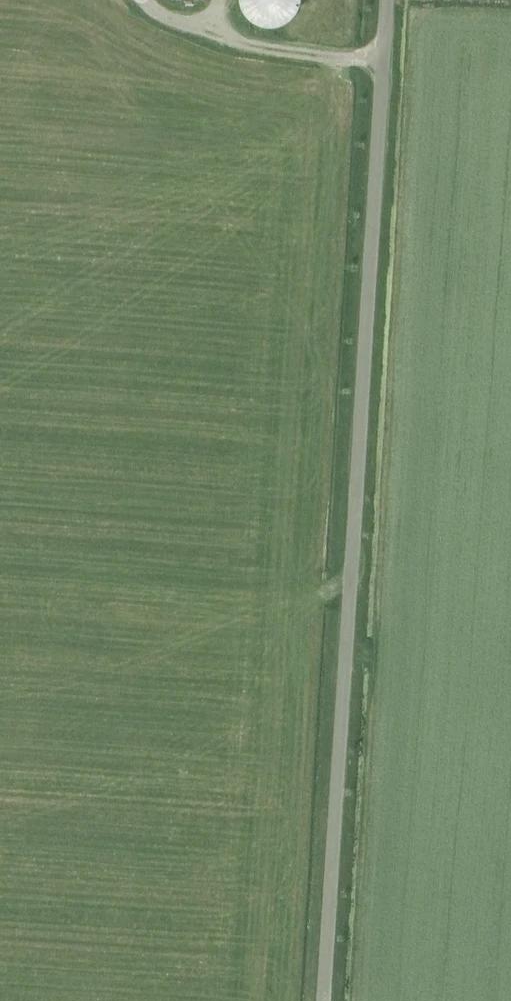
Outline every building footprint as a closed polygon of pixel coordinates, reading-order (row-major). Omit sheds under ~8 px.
[(242,9),(247,17),(254,24),(263,28),(272,29),(282,27),(290,23),(297,15),(301,7),(302,0),(240,0),(242,9)]
